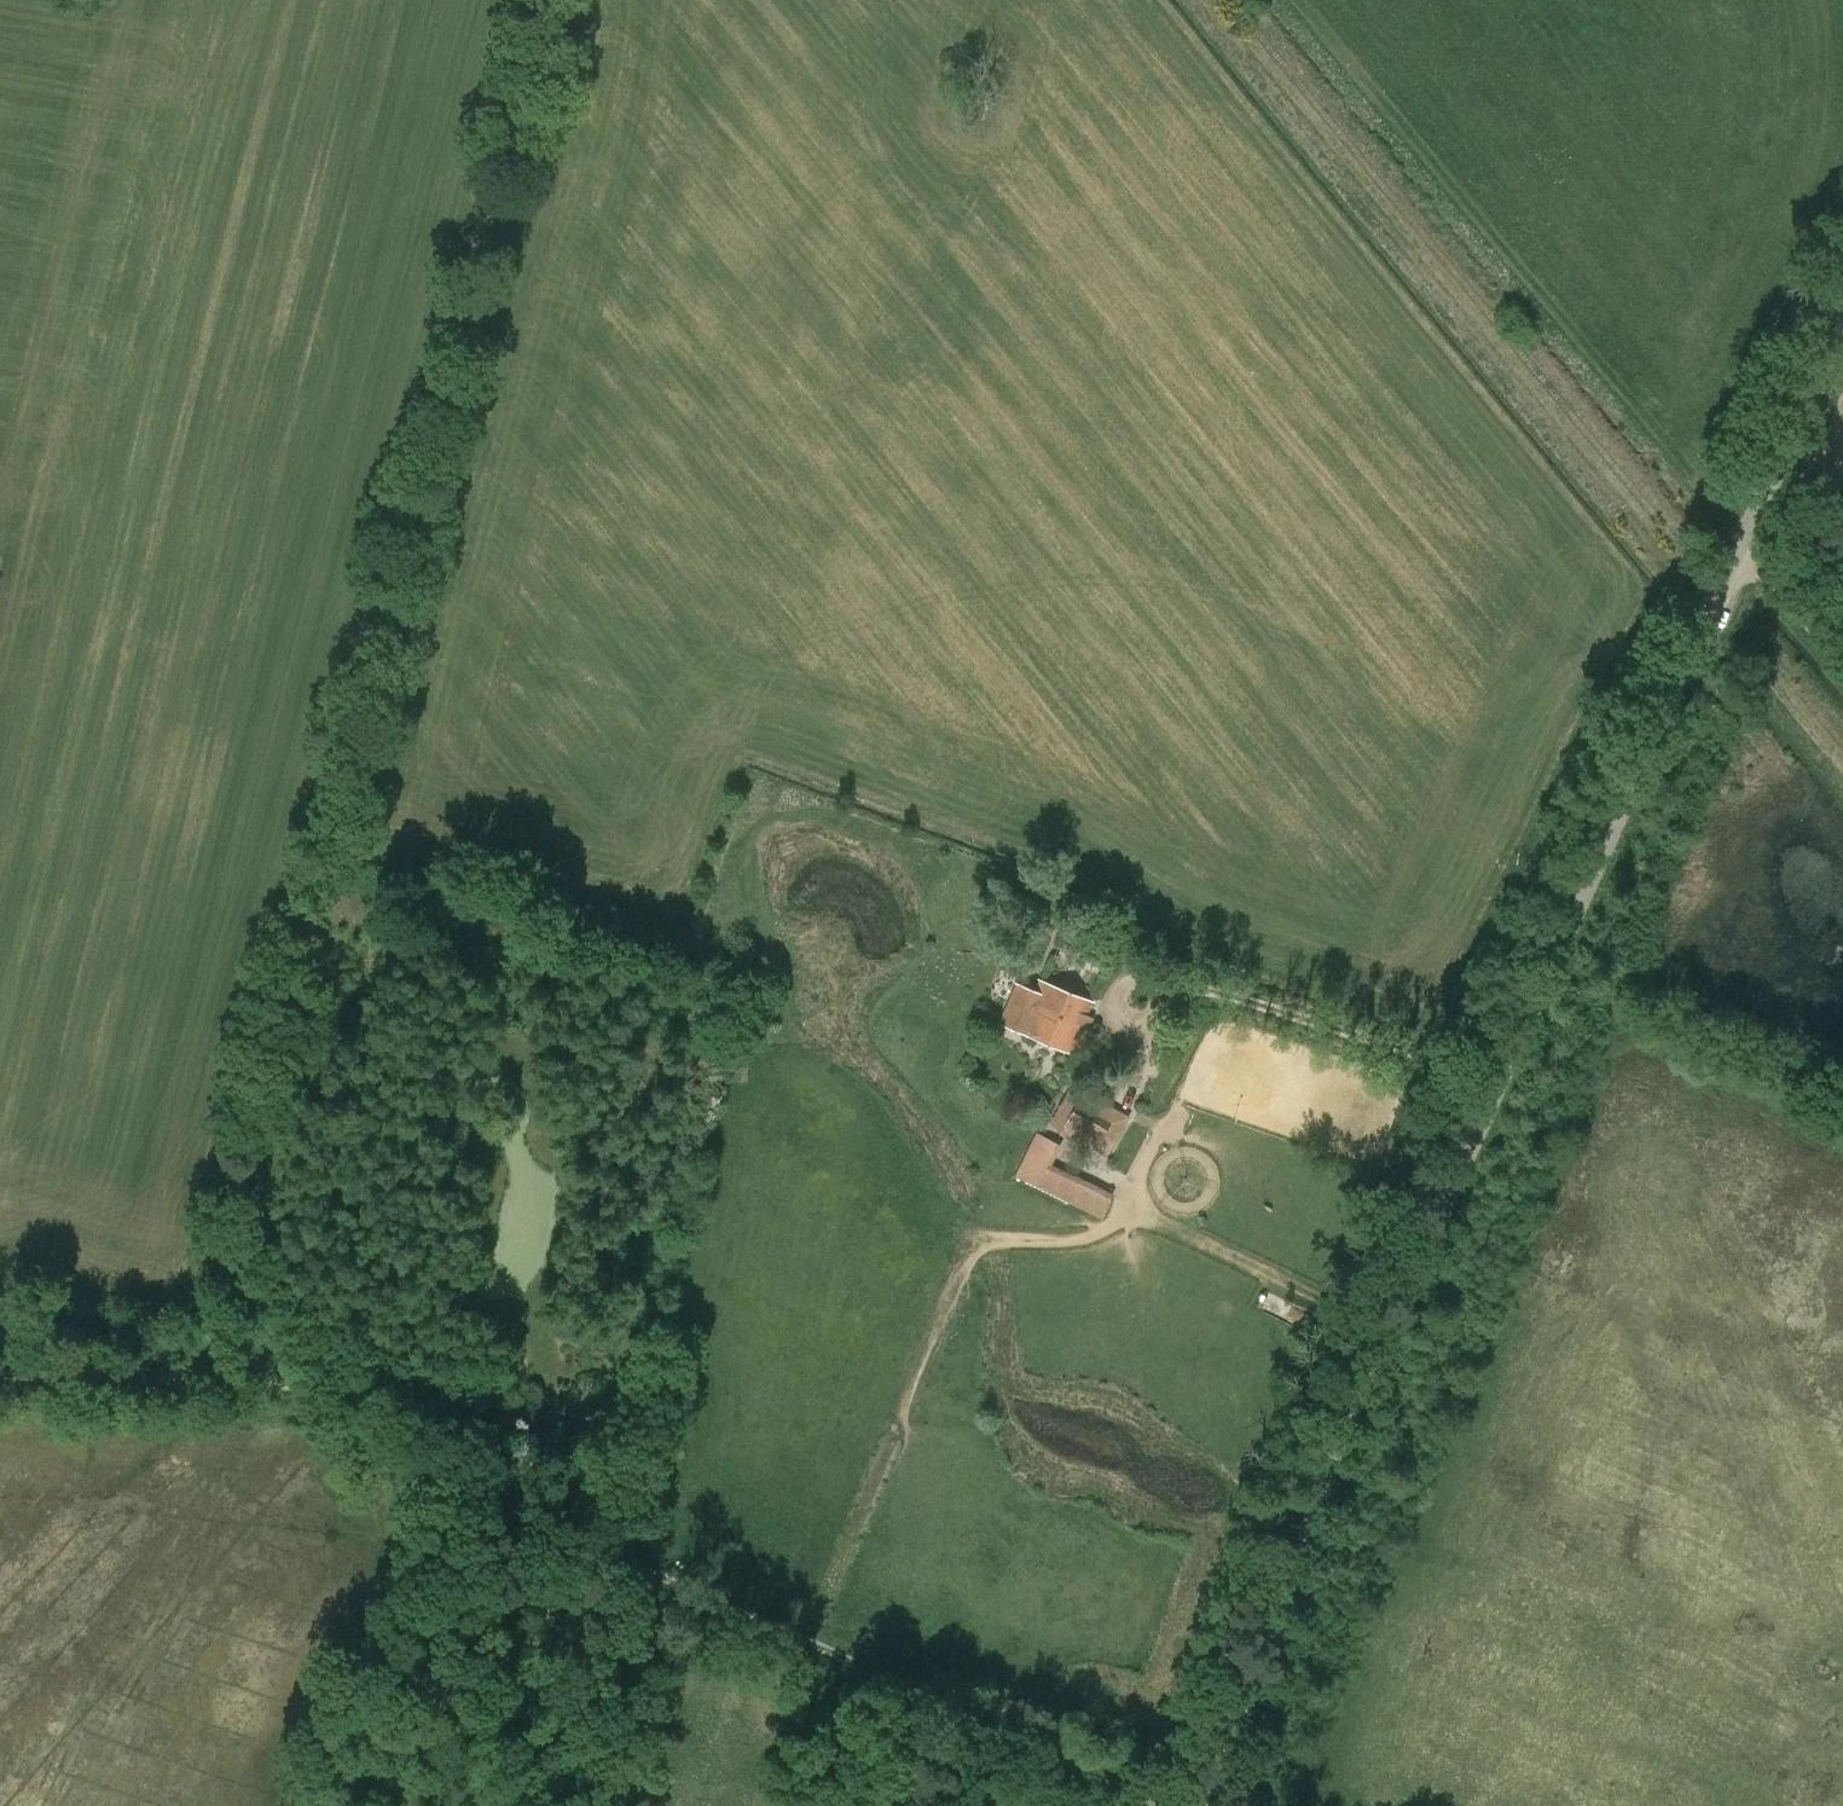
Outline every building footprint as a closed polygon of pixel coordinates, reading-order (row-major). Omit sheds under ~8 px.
[(999,1022),(1025,1034),(1072,1052),(1091,1003),(1043,983),(1040,991),(1016,981),(999,1022)] [(1061,1130),(1059,1134),(1094,1152),(1096,1148),(1115,1159),(1129,1135),(1122,1131),(1130,1117),(1072,1084),(1050,1124),(1061,1130)] [(1011,1166),(1100,1214),(1107,1202),(1018,1154),(1011,1166)]
